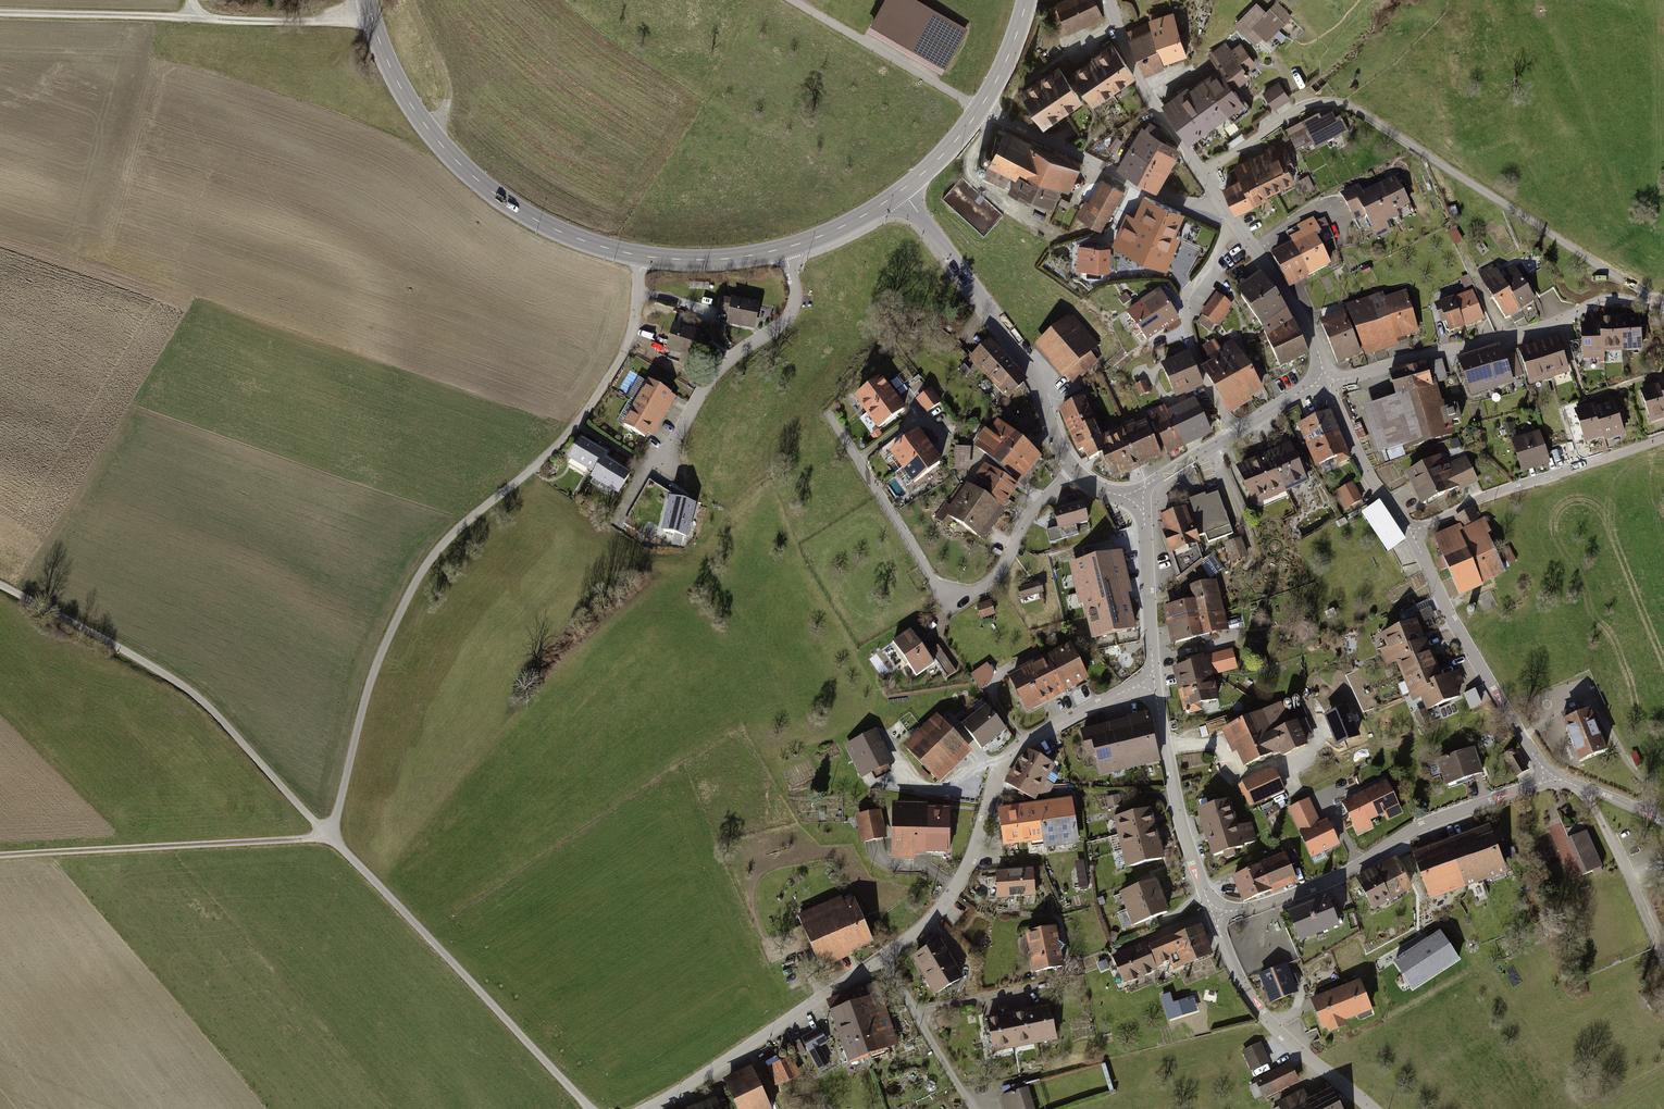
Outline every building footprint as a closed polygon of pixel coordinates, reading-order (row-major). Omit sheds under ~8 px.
[(864,28),(940,74),(967,28),(920,0),(881,0),(864,28)] [(1045,10),(1056,36),(1065,32),(1067,37),(1102,21),(1093,0),(1067,0),(1045,10)] [(1265,13),(1256,4),(1234,25),(1255,46),(1261,40),(1265,44),(1292,17),(1277,2),(1265,13)] [(1178,36),(1170,11),(1145,20),(1147,24),(1160,64),(1185,56),(1183,49),(1188,48),(1183,35),(1178,36)] [(1147,24),(1130,30),(1144,74),(1161,68),(1160,64),(1147,24)] [(1233,121),(1251,108),(1245,99),(1242,101),(1232,86),(1247,75),(1244,70),(1254,63),(1240,44),(1230,51),(1225,44),(1210,55),(1220,69),(1204,80),(1227,113),(1233,121)] [(1111,45),(1063,77),(1080,103),(1084,109),(1132,77),(1111,45)] [(1017,93),(1041,129),(1080,103),(1063,77),(1057,67),(1017,93)] [(1204,80),(1188,92),(1211,124),(1227,113),(1204,80)] [(1289,101),(1277,83),(1261,93),(1273,112),(1289,101)] [(1211,124),(1188,92),(1186,89),(1164,105),(1188,139),(1201,130),(1199,127),(1204,123),(1207,127),(1211,124)] [(1287,130),(1296,149),(1346,126),(1340,113),(1334,116),(1331,110),(1321,115),(1318,110),(1301,118),(1303,123),(1287,130)] [(1166,168),(1178,148),(1165,140),(1169,135),(1150,121),(1144,131),(1140,129),(1130,146),(1166,168)] [(999,128),(982,162),(988,165),(981,179),(1004,190),(1002,193),(1044,213),(1056,187),(1067,192),(1077,172),(1026,147),(1028,142),(999,128)] [(1263,192),(1293,177),(1288,167),(1293,164),(1284,143),(1268,151),(1269,153),(1249,163),(1263,192)] [(1130,146),(1117,167),(1153,189),(1166,168),(1130,146)] [(1249,163),(1229,172),(1235,184),(1224,189),(1235,210),(1265,195),(1263,192),(1249,163)] [(979,164),(977,164),(975,165),(974,168),(974,170),(975,172),(977,174),(979,174),(982,173),(983,171),(984,169),(983,167),(982,165),(979,164)] [(1396,173),(1381,179),(1401,224),(1417,217),(1396,173)] [(1381,179),(1360,187),(1381,231),(1401,224),(1381,179)] [(1086,204),(1079,215),(1100,226),(1120,190),(1104,182),(1091,206),(1086,204)] [(1381,231),(1360,187),(1347,193),(1368,237),(1381,231)] [(1144,221),(1172,233),(1181,213),(1145,197),(1141,207),(1149,211),(1144,221)] [(1070,204),(1060,199),(1057,205),(1067,210),(1070,204)] [(1128,214),(1116,242),(1159,261),(1172,233),(1144,221),(1128,214)] [(1456,226),(1447,231),(1456,247),(1465,242),(1456,226)] [(1312,277),(1332,265),(1309,228),(1289,241),(1312,277)] [(1289,241),(1269,254),(1291,290),(1312,277),(1289,241)] [(1107,270),(1108,247),(1080,246),(1079,269),(1107,270)] [(1483,283),(1494,300),(1509,291),(1498,274),(1493,265),(1479,273),(1484,282),(1483,283)] [(1533,300),(1512,265),(1498,274),(1509,291),(1519,308),(1533,300)] [(1281,303),(1265,278),(1241,295),(1252,311),(1263,326),(1286,310),(1281,303)] [(1482,320),(1471,289),(1452,296),(1463,327),(1482,320)] [(1178,316),(1160,291),(1143,302),(1161,328),(1178,316)] [(1494,300),(1505,319),(1510,315),(1515,323),(1524,317),(1519,308),(1509,291),(1494,300)] [(724,294),(719,321),(754,327),(758,300),(724,294)] [(1196,322),(1210,333),(1231,304),(1217,294),(1196,322)] [(1380,297),(1348,308),(1349,311),(1363,352),(1365,359),(1400,347),(1398,342),(1419,335),(1406,295),(1382,304),(1380,297)] [(1452,296),(1432,304),(1440,324),(1445,322),(1448,332),(1463,327),(1452,296)] [(1127,313),(1146,339),(1161,328),(1143,302),(1127,313)] [(1280,367),(1308,353),(1293,321),(1286,310),(1263,326),(1262,327),(1280,367)] [(1349,311),(1322,322),(1339,362),(1363,352),(1349,311)] [(1074,315),(1040,344),(1061,368),(1073,382),(1095,363),(1088,354),(1099,344),(1074,315)] [(1641,326),(1640,315),(1620,316),(1622,351),(1642,350),(1642,341),(1641,326)] [(1622,351),(1620,316),(1598,318),(1599,323),(1600,343),(1603,342),(1603,353),(1622,351)] [(673,322),(667,344),(694,351),(700,330),(673,322)] [(1599,323),(1580,324),(1582,359),(1604,358),(1603,353),(1603,342),(1600,343),(1599,323)] [(1569,373),(1557,336),(1538,342),(1550,379),(1569,373)] [(986,339),(966,358),(986,379),(1006,360),(986,339)] [(1220,350),(1247,396),(1260,388),(1233,342),(1220,350)] [(1538,342),(1517,349),(1529,386),(1550,379),(1538,342)] [(1499,348),(1460,361),(1472,395),(1511,381),(1499,348)] [(1220,350),(1209,356),(1216,369),(1207,374),(1227,408),(1247,396),(1220,350)] [(1190,354),(1162,366),(1175,397),(1203,385),(1190,354)] [(1005,399),(1025,381),(1006,360),(986,379),(1005,399)] [(1397,399),(1364,408),(1378,454),(1400,447),(1402,452),(1455,436),(1451,423),(1461,420),(1455,399),(1442,402),(1436,384),(1447,380),(1441,362),(1426,366),(1424,363),(1389,373),(1397,399)] [(878,376),(850,397),(862,413),(890,392),(878,376)] [(647,378),(635,400),(658,413),(670,391),(647,378)] [(1145,381),(1136,385),(1140,395),(1149,391),(1145,381)] [(1641,390),(1652,423),(1663,419),(1663,397),(1660,385),(1641,390)] [(929,387),(913,398),(924,413),(940,402),(929,387)] [(874,430),(903,408),(890,392),(862,413),(874,430)] [(1195,399),(1168,413),(1183,444),(1210,431),(1195,399)] [(622,423),(645,436),(658,413),(635,400),(622,423)] [(1139,465),(1123,430),(1105,438),(1101,440),(1083,400),(1061,410),(1079,451),(1084,448),(1089,459),(1100,454),(1102,453),(1113,477),(1139,465)] [(1617,412),(1615,405),(1595,412),(1603,435),(1604,440),(1624,433),(1622,427),(1617,412)] [(1593,407),(1575,413),(1585,441),(1603,435),(1595,412),(1593,407)] [(1166,409),(1150,417),(1167,452),(1183,444),(1168,413),(1166,409)] [(1329,410),(1295,424),(1304,445),(1338,430),(1329,410)] [(1624,410),(1617,412),(1622,427),(1629,425),(1624,410)] [(993,419),(971,445),(1017,484),(1039,458),(993,419)] [(1161,455),(1147,424),(1134,429),(1132,424),(1122,429),(1123,430),(1139,465),(1161,455)] [(927,446),(915,430),(886,452),(898,468),(927,446)] [(1339,464),(1351,459),(1338,430),(1304,445),(1314,467),(1336,457),(1339,464)] [(1539,433),(1513,442),(1524,473),(1550,464),(1539,433)] [(581,434),(567,455),(593,471),(604,454),(606,450),(581,434)] [(1307,483),(1289,443),(1266,453),(1284,493),(1307,483)] [(927,446),(898,468),(910,484),(940,462),(927,446)] [(969,447),(953,446),(951,469),(955,469),(955,475),(965,476),(965,471),(967,471),(969,447)] [(1234,467),(1252,508),(1284,493),(1266,453),(1234,467)] [(615,493),(630,471),(604,454),(593,471),(589,477),(615,493)] [(1440,457),(1407,473),(1422,504),(1456,488),(1458,491),(1477,481),(1466,457),(1445,467),(1440,457)] [(1015,487),(981,463),(972,476),(980,482),(975,490),(1001,508),(1015,487)] [(1351,481),(1333,492),(1343,510),(1362,499),(1351,481)] [(943,502),(932,518),(940,523),(945,516),(980,541),(1003,509),(1001,508),(975,490),(964,482),(947,505),(943,502)] [(1174,514),(1162,518),(1167,532),(1165,533),(1180,577),(1203,560),(1197,544),(1195,538),(1205,534),(1208,542),(1233,533),(1218,492),(1194,501),(1196,506),(1192,508),(1174,514)] [(670,496),(661,530),(688,537),(697,503),(670,496)] [(1378,500),(1360,512),(1386,553),(1405,541),(1378,500)] [(1081,502),(1050,511),(1055,527),(1045,530),(1049,542),(1076,534),(1074,526),(1087,522),(1081,502)] [(1459,527),(1436,538),(1462,594),(1504,574),(1485,535),(1489,533),(1483,521),(1479,523),(1473,511),(1455,519),(1459,527)] [(1240,537),(1222,543),(1229,563),(1247,557),(1240,537)] [(1134,629),(1116,553),(1076,563),(1094,638),(1134,629)] [(1039,580),(1015,587),(1019,599),(1042,593),(1039,580)] [(1195,602),(1166,609),(1169,624),(1222,611),(1215,582),(1192,587),(1195,602)] [(989,600),(974,604),(978,619),(993,615),(989,600)] [(1174,644),(1227,631),(1222,611),(1169,624),(1174,644)] [(1424,642),(1415,622),(1381,635),(1386,648),(1390,646),(1394,654),(1424,642)] [(907,630),(889,642),(914,677),(931,665),(907,630)] [(1427,641),(1424,642),(1394,654),(1401,672),(1434,659),(1427,641)] [(1070,647),(1047,658),(1063,690),(1086,679),(1070,647)] [(1232,652),(1174,668),(1186,711),(1218,702),(1211,676),(1237,669),(1232,652)] [(1063,690),(1047,658),(1011,676),(1027,708),(1063,690)] [(1442,679),(1434,659),(1401,672),(1405,683),(1398,685),(1402,696),(1419,689),(1442,679)] [(985,663),(968,674),(978,689),(987,683),(992,673),(985,663)] [(1442,679),(1419,689),(1428,711),(1459,698),(1454,688),(1463,684),(1458,672),(1442,679)] [(1466,694),(1472,710),(1483,705),(1477,690),(1466,694)] [(1280,704),(1223,730),(1233,752),(1238,750),(1245,767),(1279,751),(1282,758),(1308,746),(1306,742),(1314,738),(1305,719),(1291,726),(1280,704)] [(978,751),(1003,732),(982,706),(958,725),(978,751)] [(1348,708),(1325,717),(1337,745),(1360,736),(1348,708)] [(1589,708),(1562,718),(1579,761),(1606,750),(1589,708)] [(1140,719),(1128,722),(1138,764),(1159,758),(1147,711),(1138,713),(1140,719)] [(935,713),(900,745),(934,783),(970,752),(935,713)] [(1128,722),(1082,733),(1087,755),(1094,753),(1100,773),(1138,764),(1128,722)] [(875,729),(841,746),(859,780),(892,763),(875,729)] [(1472,747),(1433,761),(1442,788),(1481,774),(1472,747)] [(1514,750),(1502,756),(1515,778),(1520,775),(1527,771),(1514,750)] [(1029,751),(1008,785),(1032,801),(1054,766),(1029,751)] [(1268,772),(1244,782),(1254,805),(1284,792),(1274,771),(1268,772)] [(1398,807),(1386,783),(1365,793),(1376,817),(1398,807)] [(1376,817),(1365,793),(1344,803),(1355,827),(1376,817)] [(1118,794),(1104,798),(1106,809),(1120,805),(1118,794)] [(1319,822),(1309,799),(1289,808),(1299,831),(1319,822)] [(1228,800),(1200,808),(1214,855),(1256,842),(1250,823),(1236,827),(1228,800)] [(1071,801),(1000,811),(1006,853),(1076,843),(1071,801)] [(924,804),(889,804),(888,861),(912,861),(913,856),(946,857),(947,809),(924,809),(924,804)] [(1150,808),(1116,817),(1121,834),(1154,826),(1150,808)] [(853,816),(858,844),(885,838),(879,811),(853,816)] [(1338,843),(1327,821),(1301,834),(1311,856),(1338,843)] [(1125,851),(1158,843),(1154,826),(1121,834),(1125,851)] [(1491,832),(1491,830),(1450,845),(1464,882),(1504,868),(1495,842),(1504,838),(1501,828),(1491,832)] [(1587,832),(1570,839),(1585,874),(1601,867),(1587,832)] [(1129,868),(1163,860),(1158,843),(1125,851),(1129,868)] [(1416,857),(1430,895),(1464,882),(1450,845),(1416,857)] [(1295,883),(1284,856),(1235,876),(1246,903),(1295,883)] [(1393,860),(1358,879),(1374,909),(1409,890),(1393,860)] [(1087,861),(1078,861),(1079,889),(1089,888),(1087,861)] [(1031,868),(994,871),(996,899),(1033,896),(1031,868)] [(1160,898),(1153,880),(1122,892),(1128,909),(1160,898)] [(850,893),(795,916),(818,971),(873,947),(850,893)] [(1160,898),(1128,909),(1135,926),(1166,915),(1160,898)] [(1327,899),(1290,914),(1301,942),(1338,927),(1327,899)] [(1198,927),(1164,941),(1171,960),(1175,969),(1209,955),(1198,927)] [(1054,928),(1022,934),(1030,976),(1062,970),(1054,928)] [(1441,930),(1393,961),(1412,991),(1460,960),(1441,930)] [(1171,960),(1164,941),(1151,946),(1159,965),(1171,960)] [(909,959),(920,977),(950,961),(938,942),(909,959)] [(1144,944),(1114,956),(1126,983),(1155,971),(1144,944)] [(932,998),(961,980),(950,961),(920,977),(932,998)] [(1285,964),(1256,975),(1268,1005),(1297,994),(1285,964)] [(1359,980),(1307,1000),(1320,1033),(1326,1030),(1328,1035),(1347,1028),(1344,1022),(1357,1017),(1358,1021),(1372,1015),(1359,980)] [(880,1037),(847,1049),(852,1064),(899,1047),(876,985),(863,990),(880,1037)] [(863,990),(829,1002),(847,1049),(880,1037),(863,990)] [(1168,995),(1162,997),(1164,1004),(1170,1002),(1168,995)] [(1187,1003),(1186,1000),(1165,1007),(1169,1020),(1191,1013),(1190,1010),(1196,1009),(1193,1001),(1187,1003)] [(1055,1042),(1047,1005),(1028,1009),(1036,1046),(1055,1042)] [(996,1015),(983,1018),(990,1054),(1013,1050),(1006,1014),(1004,1006),(995,1008),(996,1015)] [(1036,1046),(1028,1009),(1006,1014),(1013,1050),(1036,1046)] [(820,1029),(802,1039),(819,1069),(828,1064),(819,1048),(827,1043),(820,1029)] [(1259,1042),(1240,1050),(1249,1071),(1268,1063),(1259,1042)] [(790,1057),(764,1069),(773,1088),(798,1076),(790,1057)] [(1288,1062),(1253,1079),(1262,1099),(1298,1083),(1288,1062)] [(721,1080),(733,1108),(768,1108),(750,1067),(721,1080)] [(999,1096),(1003,1108),(1033,1108),(1026,1088),(999,1096)] [(1330,1091),(1309,1101),(1313,1108),(1339,1108),(1330,1091)] [(1309,1101),(1305,1093),(1291,1100),(1296,1108),(1313,1108),(1309,1101)] [(688,1108),(721,1108),(717,1098),(688,1108)] [(1291,1100),(1272,1108),(1296,1108),(1291,1100)]
